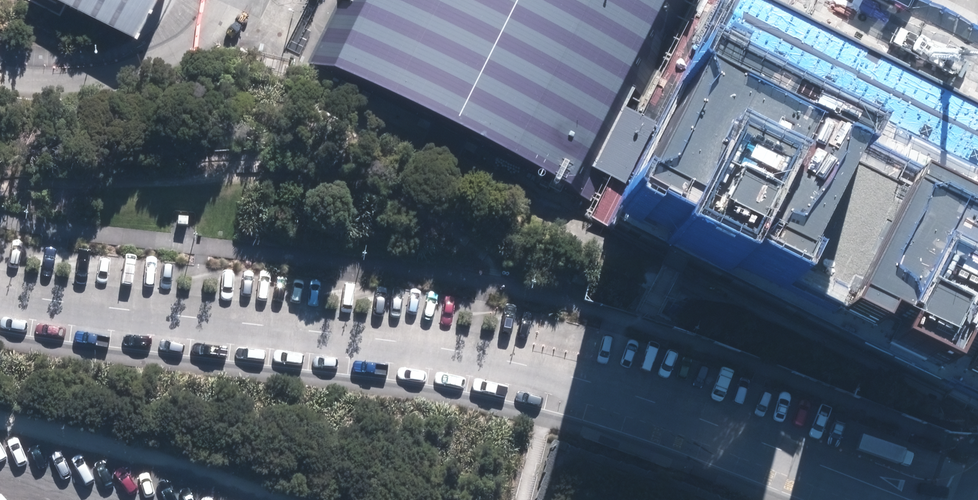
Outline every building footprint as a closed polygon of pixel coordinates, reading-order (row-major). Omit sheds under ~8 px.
[(138,37),(156,0),(59,0),(138,37)] [(315,66),(437,126),(424,151),(460,169),(473,144),(595,204),(611,172),(599,166),(636,92),(647,98),(673,45),(662,40),(665,34),(675,39),(695,0),(366,0),(362,10),(347,3),(315,66)] [(625,216),(976,394),(977,390),(977,118),(747,0),(736,0),(625,216)] [(195,223),(186,222),(185,230),(195,231),(195,223)] [(591,286),(579,283),(577,291),(589,294),(591,286)]
